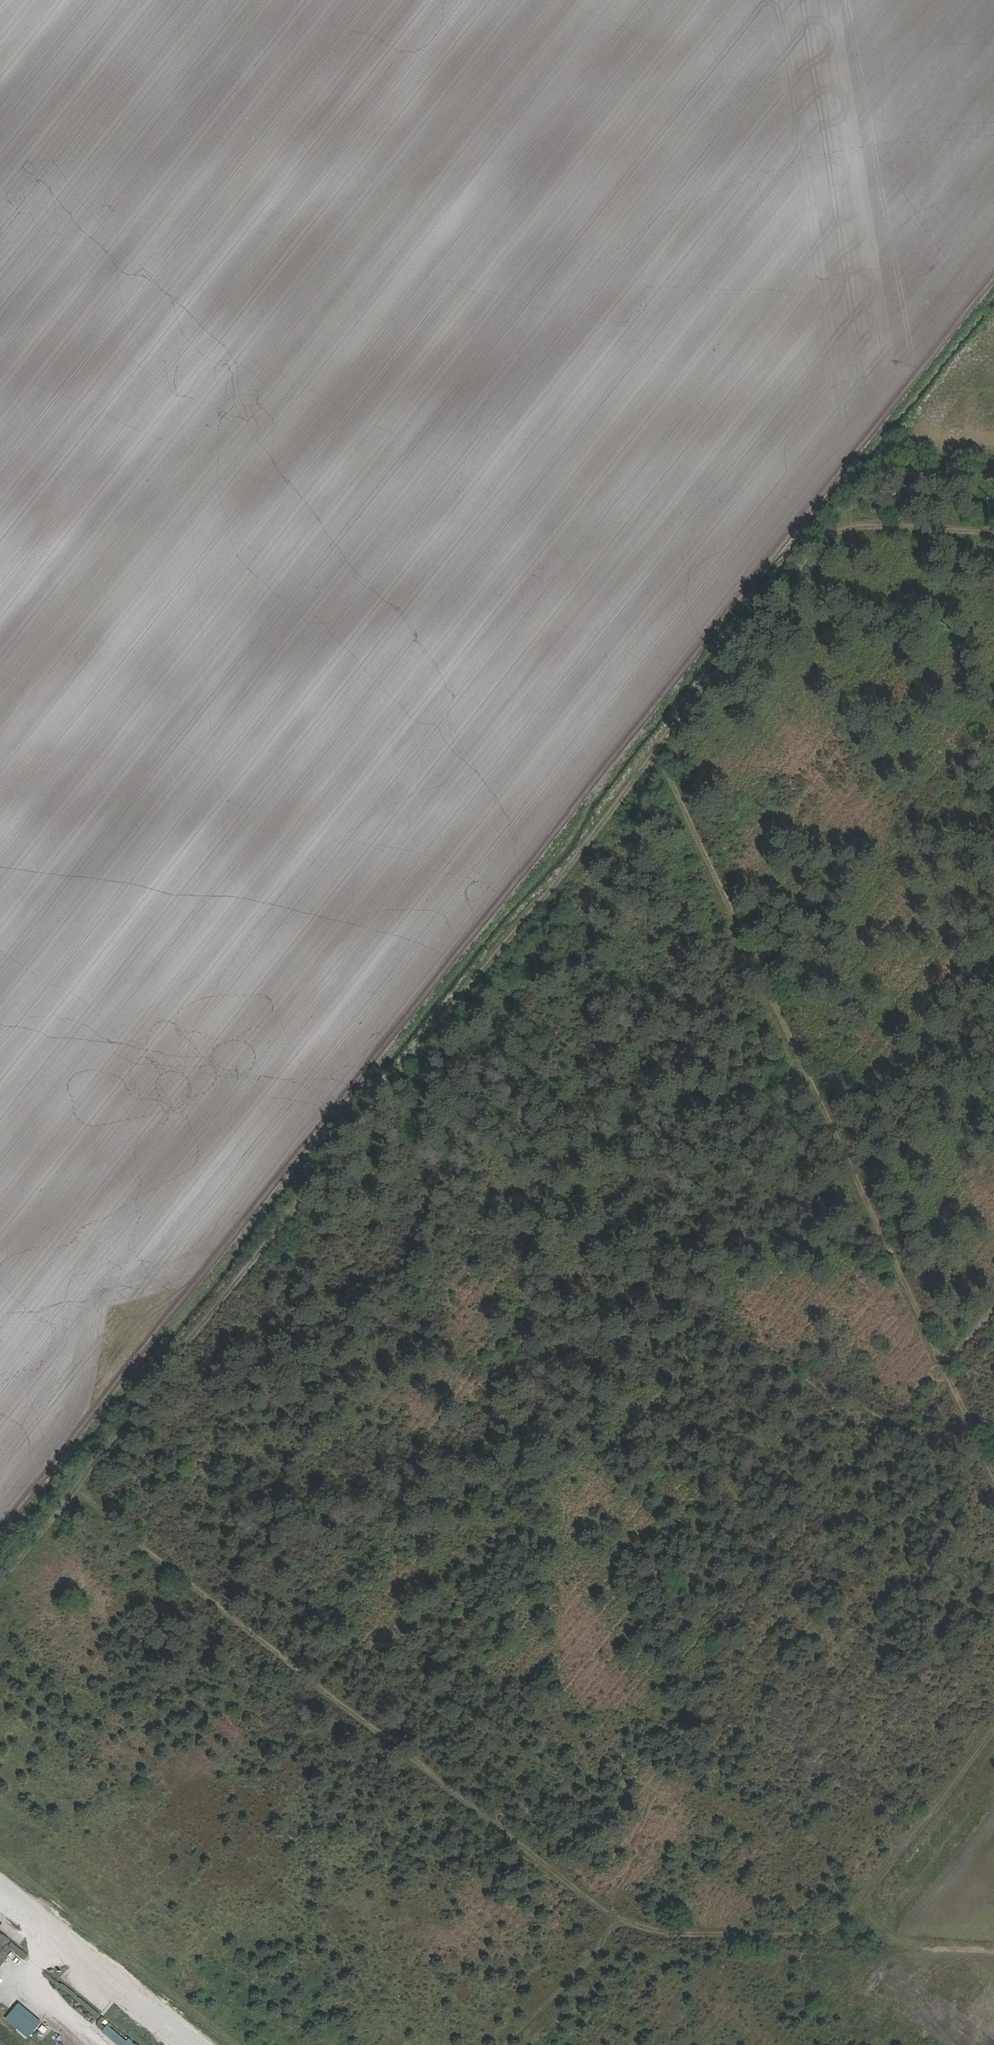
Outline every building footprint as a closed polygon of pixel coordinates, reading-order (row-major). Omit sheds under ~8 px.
[(84,1966),(80,1970),(90,1980),(94,1976),(84,1966)] [(100,1984),(97,1988),(108,1997),(112,1993),(100,1984)] [(30,2036),(42,2021),(16,2003),(5,2018),(30,2036)] [(42,2043),(51,2032),(44,2026),(35,2037),(42,2043)] [(100,2037),(110,2044),(132,2044),(108,2027),(100,2037)]
